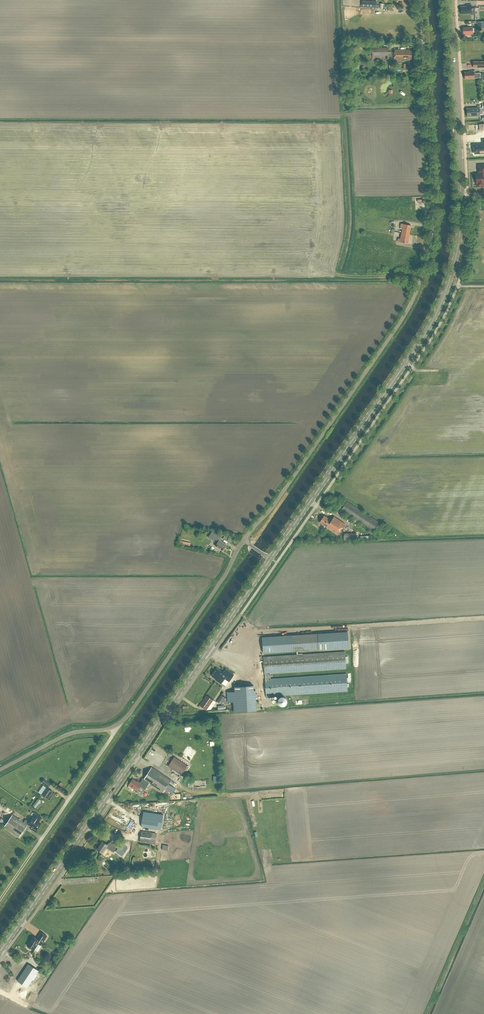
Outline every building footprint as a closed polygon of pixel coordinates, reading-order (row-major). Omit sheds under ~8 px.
[(466,6),(461,7),(461,14),(472,13),(472,15),(475,15),(475,8),(471,8),(471,4),(466,5),(466,6)] [(373,50),(373,58),(389,59),(389,50),(373,50)] [(394,50),(394,61),(405,61),(405,60),(409,60),(409,59),(411,59),(411,52),(409,52),(409,50),(394,50)] [(469,72),(464,72),(465,79),(481,78),(480,73),(475,73),(475,71),(469,71),(469,72)] [(482,104),(483,108),(467,108),(467,117),(480,116),(480,113),(482,113),(482,111),(483,111),(483,104),(482,104)] [(474,145),(475,153),(483,153),(483,140),(483,145),(480,145),(480,144),(474,145)] [(479,174),(476,174),(476,183),(479,183),(479,184),(480,184),(480,185),(481,185),(482,185),(483,184),(483,183),(483,165),(479,166),(479,174)] [(400,227),(403,227),(400,239),(398,238),(398,241),(408,243),(411,225),(401,223),(400,227)] [(375,531),(380,523),(347,501),(341,510),(375,531)] [(331,520),(324,515),(320,522),(327,527),(326,527),(326,528),(331,520)] [(331,520),(326,528),(337,535),(345,523),(334,516),(331,520)] [(219,540),(221,537),(212,531),(208,537),(217,543),(215,546),(222,551),(227,545),(219,540)] [(318,649),(348,647),(347,632),(318,634),(262,637),(263,653),(318,649)] [(270,679),(270,673),(346,668),(345,652),(263,657),(265,674),(265,679),(266,696),(347,691),(346,674),(270,679)] [(216,679),(222,683),(226,678),(230,681),(235,674),(227,668),(224,672),(218,668),(213,675),(217,678),(216,679)] [(234,712),(257,711),(256,690),(254,690),(253,685),(235,686),(235,691),(227,692),(228,702),(234,702),(234,712)] [(222,705),(226,698),(221,694),(217,701),(222,705)] [(206,710),(213,700),(207,695),(200,705),(206,710)] [(182,775),(188,766),(174,757),(168,766),(182,775)] [(133,788),(138,791),(141,786),(145,789),(149,783),(163,793),(166,789),(168,791),(171,786),(169,784),(172,780),(152,767),(141,783),(138,781),(137,782),(133,779),(129,784),(134,787),(133,788)] [(49,787),(51,784),(44,779),(41,782),(49,787)] [(48,799),(53,791),(47,787),(42,794),(48,799)] [(38,798),(33,805),(36,808),(41,800),(38,798)] [(143,811),(141,826),(161,829),(163,814),(143,811)] [(39,820),(42,817),(37,813),(33,818),(32,817),(29,821),(26,819),(24,822),(13,815),(4,827),(19,837),(28,823),(37,829),(41,823),(38,821),(39,820)] [(155,844),(156,833),(152,832),(141,831),(140,841),(150,843),(155,844)] [(108,845),(102,841),(97,849),(103,853),(107,847),(109,849),(113,852),(117,846),(113,843),(110,841),(108,845)] [(121,844),(117,850),(124,854),(127,848),(125,847),(126,845),(125,844),(123,846),(121,844)] [(41,945),(47,936),(41,932),(37,938),(33,936),(29,941),(30,942),(27,945),(28,946),(28,947),(30,948),(31,948),(34,950),(39,943),(41,945)] [(28,987),(39,970),(29,964),(18,980),(28,987)]
